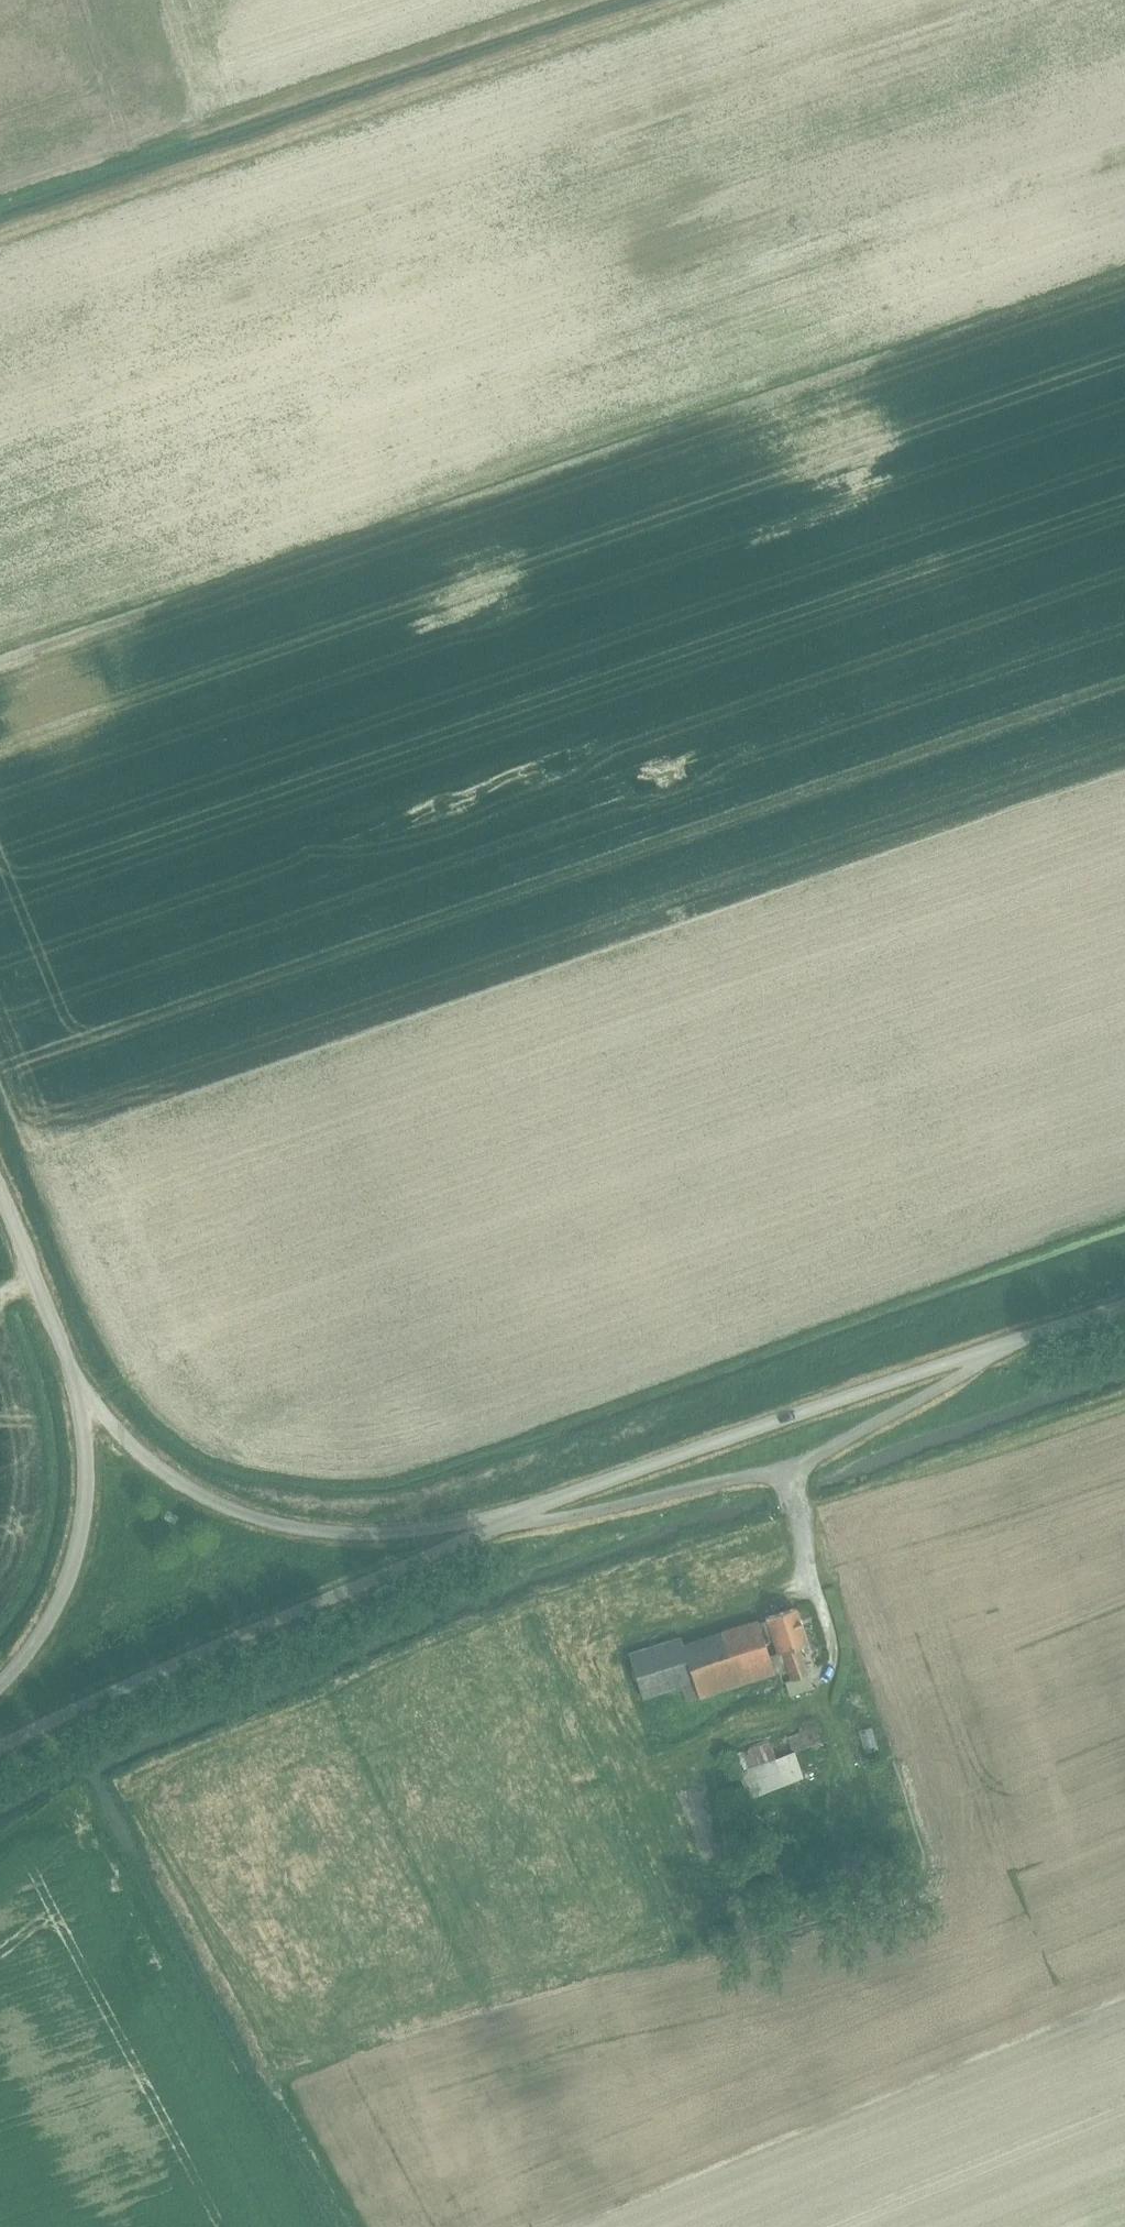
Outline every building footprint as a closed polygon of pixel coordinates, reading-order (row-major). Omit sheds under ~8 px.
[(802,1643),(804,1642),(794,1607),(764,1617),(767,1628),(759,1631),(756,1620),(680,1643),(679,1638),(629,1653),(642,1698),(682,1686),(686,1699),(772,1673),(763,1643),(771,1640),(775,1652),(781,1650),(786,1667),(779,1669),(782,1680),(785,1680),(789,1694),(812,1687),(800,1650),(803,1648),(802,1643)] [(808,1772),(828,1764),(818,1739),(798,1747),(808,1772)]
